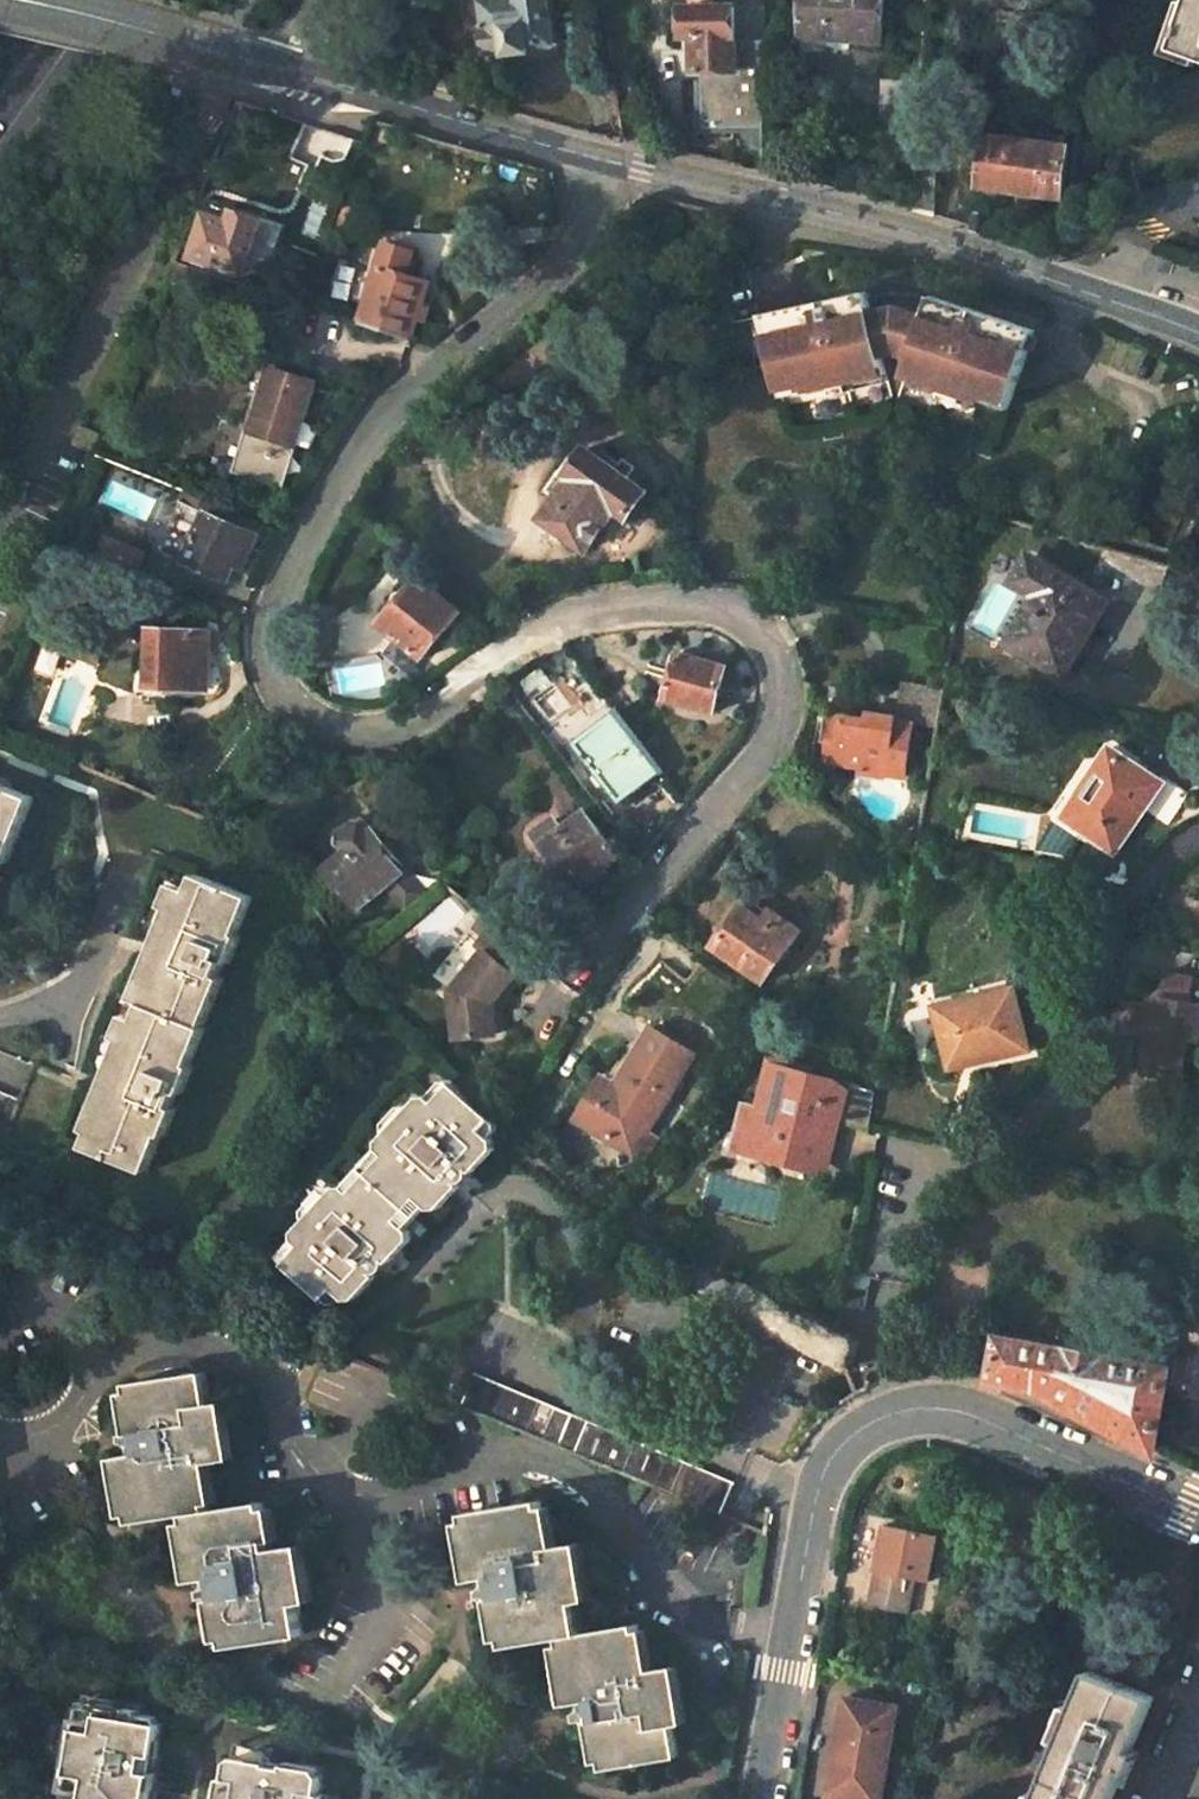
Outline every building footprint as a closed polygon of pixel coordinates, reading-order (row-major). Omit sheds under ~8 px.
[(443,22),(441,0),(422,0),(424,24),(443,22)] [(484,4),(489,28),(485,29),(490,55),(509,52),(511,62),(533,58),(531,49),(555,44),(549,0),(513,0),(484,4)] [(800,37),(882,43),(884,0),(802,0),(800,37)] [(1174,43),(1198,52),(1197,58),(1198,59),(1198,0),(1190,0),(1174,43)] [(765,10),(685,9),(684,36),(693,36),(692,71),(700,71),(699,84),(699,126),(763,126),(765,10)] [(509,52),(490,55),(492,66),(511,62),(509,52)] [(446,74),(439,80),(441,89),(449,91),(457,85),(455,76),(446,74)] [(742,149),(763,149),(763,126),(699,126),(699,84),(693,84),(692,131),(743,132),(742,149)] [(1068,149),(984,137),(978,191),(1061,201),(1068,149)] [(208,217),(193,258),(242,275),(244,267),(265,273),(306,169),(287,161),(261,224),(234,214),(231,224),(208,217)] [(914,213),(933,217),(933,207),(936,177),(916,176),(914,213)] [(973,215),(933,207),(933,217),(969,230),(973,215)] [(987,236),(989,220),(973,215),(969,230),(987,236)] [(408,343),(428,284),(406,277),(413,254),(386,246),(358,326),(408,343)] [(176,264),(170,279),(182,283),(188,268),(176,264)] [(872,286),(766,302),(779,390),(829,383),(828,375),(858,370),(860,378),(885,374),(872,286)] [(1006,410),(1033,331),(931,295),(904,376),(928,384),(931,376),(960,386),(957,394),(1006,410)] [(249,429),(235,472),(281,487),(315,384),(273,369),(258,413),(271,417),(265,435),(249,429)] [(575,479),(546,521),(587,552),(617,512),(628,520),(649,493),(590,449),(571,475),(575,479)] [(208,516),(187,564),(228,582),(235,567),(243,571),(257,537),(208,516)] [(1101,599),(1032,559),(1026,569),(1023,582),(1039,591),(1009,640),(1008,644),(1064,677),(1087,638),(1081,634),(1101,599)] [(422,578),(383,623),(424,659),(463,613),(422,578)] [(153,631),(151,688),(200,689),(202,658),(209,658),(211,633),(153,631)] [(680,654),(666,700),(713,714),(727,667),(680,654)] [(619,711),(576,744),(622,805),(664,773),(619,711)] [(835,715),(827,761),(863,767),(862,773),(886,778),(887,775),(903,777),(912,726),(898,722),(897,719),(872,715),(872,721),(835,715)] [(1160,780),(1113,747),(1077,798),(1079,799),(1067,816),(1116,851),(1147,804),(1144,803),(1160,780)] [(3,873),(1,872),(6,857),(10,859),(37,793),(0,777),(0,881),(3,873)] [(564,834),(544,849),(576,891),(597,876),(594,872),(620,851),(590,810),(561,831),(564,834)] [(347,852),(325,869),(359,909),(390,884),(396,892),(393,894),(406,910),(426,895),(361,816),(336,838),(347,852)] [(100,1108),(85,1144),(143,1171),(160,1133),(163,1135),(174,1107),(171,1105),(175,1093),(178,1095),(192,1066),(190,1065),(205,1028),(203,1027),(224,978),(216,974),(220,962),(229,966),(242,936),(241,934),(256,896),(200,873),(194,889),(189,888),(180,910),(185,913),(179,928),(170,923),(153,963),(163,966),(156,982),(152,980),(142,1002),(147,1004),(132,1039),(135,1041),(128,1057),(120,1053),(104,1091),(109,1094),(103,1109),(100,1108)] [(743,905),(714,945),(764,981),(799,931),(769,911),(763,919),(743,905)] [(511,972),(528,951),(496,924),(478,946),(485,951),(451,991),(456,1038),(496,1034),(493,1004),(517,976),(511,972)] [(1169,1004),(1146,1001),(1140,1033),(1164,1037),(1174,1046),(1172,1065),(1198,1069),(1198,983),(1183,980),(1180,998),(1169,1004)] [(1014,988),(936,1006),(951,1065),(998,1054),(998,1056),(1028,1049),(1028,1047),(1014,988)] [(591,1096),(580,1121),(633,1146),(683,1042),(639,1022),(602,1100),(591,1096)] [(1158,1074),(1198,1080),(1198,1069),(1172,1065),(1174,1046),(1164,1037),(1158,1074)] [(750,1105),(740,1142),(801,1157),(807,1167),(826,1172),(841,1119),(872,1125),(877,1093),(778,1065),(766,1108),(750,1105)] [(7,1133),(23,1095),(0,1085),(0,1130),(7,1133)] [(312,1244),(291,1267),(331,1301),(339,1290),(352,1301),(361,1299),(380,1277),(377,1274),(386,1272),(391,1261),(394,1263),(414,1241),(412,1230),(405,1225),(426,1202),(432,1209),(442,1210),(465,1186),(462,1184),(472,1180),(473,1171),(477,1172),(495,1151),(497,1143),(484,1132),(494,1120),(455,1086),(441,1102),(432,1095),(424,1098),(385,1142),(383,1150),(390,1156),(358,1190),(352,1185),(341,1188),(305,1228),(303,1236),(312,1244)] [(390,1156),(383,1150),(368,1168),(374,1173),(390,1156)] [(368,1168),(352,1185),(358,1190),(374,1173),(368,1168)] [(424,1219),(432,1209),(426,1202),(417,1213),(424,1219)] [(405,1225),(412,1230),(424,1219),(417,1213),(405,1225)] [(864,1335),(688,1256),(676,1281),(855,1372),(864,1335)] [(1168,1370),(1001,1339),(997,1358),(966,1352),(963,1370),(994,1376),(994,1379),(1038,1386),(1154,1449),(1165,1383),(1168,1370)] [(215,1574),(226,1643),(300,1632),(295,1599),(301,1599),(292,1542),(270,1545),(262,1499),(206,1507),(199,1460),(224,1457),(216,1399),(209,1400),(204,1370),(131,1380),(141,1451),(124,1453),(132,1519),(189,1511),(197,1577),(215,1574)] [(721,1516),(734,1487),(473,1375),(460,1407),(468,1411),(469,1409),(619,1472),(618,1474),(721,1516)] [(593,1703),(603,1773),(679,1762),(674,1729),(680,1728),(672,1672),(648,1676),(640,1628),(586,1637),(580,1606),(586,1605),(577,1547),(554,1551),(546,1504),(471,1516),(482,1579),(499,1578),(509,1649),(564,1641),(575,1707),(593,1703)] [(884,1524),(869,1605),(910,1613),(916,1578),(930,1581),(939,1534),(884,1524)] [(1117,1786),(1124,1788),(1139,1751),(1132,1749),(1153,1697),(1090,1671),(1047,1777),(1038,1798),(1112,1798),(1117,1786)] [(61,1782),(78,1786),(77,1794),(102,1798),(153,1798),(154,1798),(160,1767),(155,1766),(158,1749),(164,1750),(172,1718),(166,1711),(146,1707),(146,1703),(133,1699),(132,1705),(93,1696),(88,1717),(70,1713),(60,1761),(66,1763),(61,1782)] [(899,1706),(847,1696),(830,1790),(882,1798),(883,1798),(899,1706)] [(226,1798),(332,1798),(333,1796),(326,1795),(329,1775),(323,1769),(248,1751),(236,1758),(232,1774),(226,1774),(224,1787),(228,1788),(226,1798)] [(830,1790),(828,1798),(882,1798),(830,1790)]
